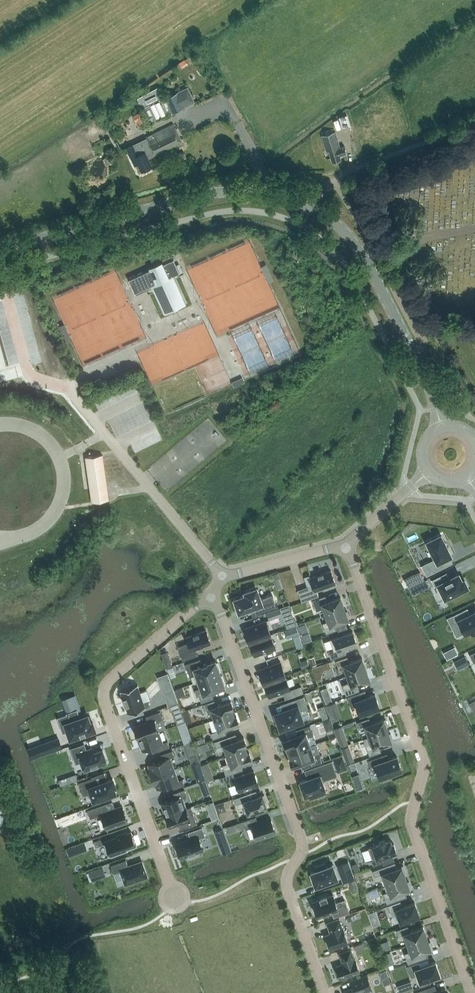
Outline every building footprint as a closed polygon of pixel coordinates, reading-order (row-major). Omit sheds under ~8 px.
[(158,87),(138,98),(141,106),(143,105),(144,107),(151,122),(169,113),(170,114),(187,105),(195,101),(188,87),(180,91),(169,96),(163,99),(158,87)] [(339,117),(342,127),(350,125),(348,115),(339,117)] [(147,136),(146,136),(147,138),(154,153),(156,156),(183,143),(174,123),(147,136)] [(332,161),(341,159),(339,155),(346,153),(344,146),(340,147),(335,132),(322,136),(326,151),(329,150),(332,161)] [(144,169),(145,171),(150,169),(149,167),(152,165),(148,156),(154,153),(147,138),(127,147),(135,165),(138,163),(141,170),(144,169)] [(180,161),(187,158),(184,151),(177,154),(180,161)] [(180,273),(174,259),(129,279),(135,293),(156,283),(164,302),(178,296),(169,277),(180,273)] [(205,429),(210,435),(217,429),(208,419),(197,428),(201,433),(205,429)] [(109,499),(102,454),(87,457),(93,501),(109,499)] [(436,558),(421,565),(426,575),(445,566),(444,566),(441,560),(449,556),(451,555),(447,548),(448,547),(445,541),(444,542),(441,534),(427,541),(436,558)] [(317,590),(336,583),(331,570),(310,577),(312,584),(298,590),(302,601),(319,595),(317,590)] [(412,576),(416,583),(423,579),(420,572),(412,576)] [(443,573),(431,579),(435,586),(438,584),(445,598),(451,595),(452,597),(460,593),(459,591),(468,587),(464,579),(462,580),(459,574),(452,577),(451,577),(450,577),(446,579),(443,573)] [(418,592),(414,585),(408,587),(412,595),(418,592)] [(260,598),(256,588),(245,592),(246,595),(233,599),(236,609),(238,608),(239,612),(247,609),(248,610),(254,608),(256,614),(278,606),(277,606),(272,594),(260,598)] [(324,608),(326,614),(344,607),(340,596),(327,601),(325,595),(312,600),(316,610),(324,608)] [(290,604),(280,607),(282,613),(290,611),(291,609),(290,604)] [(269,619),(283,614),(282,613),(280,607),(266,612),(269,619)] [(326,614),(328,621),(323,623),(326,633),(338,629),(336,623),(348,619),(348,618),(350,617),(347,611),(346,611),(344,607),(326,614)] [(456,614),(459,620),(462,618),(469,631),(474,628),(474,629),(474,611),(469,614),(466,609),(456,614)] [(266,620),(245,627),(250,642),(271,634),(266,620)] [(306,621),(297,624),(299,630),(308,627),(306,621)] [(296,625),(285,629),(288,638),(299,634),(296,625)] [(206,630),(187,637),(189,642),(178,646),(183,660),(198,655),(196,648),(203,646),(203,645),(210,642),(206,630)] [(353,631),(330,639),(334,650),(329,652),(331,658),(346,653),(344,647),(357,643),(353,631)] [(250,642),(255,656),(276,648),(271,634),(250,642)] [(172,666),(169,656),(163,658),(166,668),(172,666)] [(347,656),(336,660),(340,671),(345,669),(347,675),(366,669),(362,657),(349,662),(347,656)] [(469,663),(465,656),(454,661),(458,669),(469,663)] [(199,681),(220,673),(219,671),(220,670),(218,663),(216,663),(215,660),(208,663),(207,662),(202,664),(200,658),(185,663),(190,676),(196,674),(199,681)] [(309,665),(307,659),(299,662),(301,668),(309,665)] [(286,676),(280,661),(260,669),(265,683),(286,676)] [(370,680),(366,669),(347,675),(350,681),(342,684),(346,695),(359,690),(357,684),(370,680)] [(158,677),(163,692),(173,689),(167,673),(158,677)] [(221,676),(220,673),(199,681),(203,694),(211,691),(211,692),(217,690),(217,689),(225,686),(224,683),(225,683),(222,675),(221,676)] [(265,683),(270,697),(291,690),(286,676),(265,683)] [(128,713),(150,705),(148,700),(142,702),(137,685),(138,685),(138,684),(120,690),(120,691),(121,691),(124,698),(123,698),(125,705),(126,705),(129,712),(128,712),(128,713)] [(292,689),(294,696),(303,693),(301,686),(292,689)] [(357,705),(360,714),(379,707),(375,693),(361,698),(359,692),(347,696),(351,708),(357,705)] [(281,728),(302,720),(299,711),(308,708),(304,696),(288,701),(291,708),(276,713),(281,728)] [(212,712),(215,718),(233,712),(232,708),(234,708),(231,700),(216,705),(214,700),(206,702),(203,704),(207,714),(212,712)] [(335,702),(326,705),(328,710),(337,707),(335,702)] [(188,709),(182,711),(183,715),(184,718),(190,716),(188,709)] [(67,714),(58,717),(63,732),(68,730),(70,738),(95,729),(93,722),(90,722),(88,715),(80,718),(77,710),(67,713),(67,714)] [(148,721),(134,726),(138,738),(158,731),(166,728),(164,722),(160,711),(146,716),(148,721)] [(239,723),(236,715),(234,716),(233,712),(215,718),(219,730),(211,732),(213,738),(226,734),(224,728),(239,723)] [(184,718),(183,715),(176,717),(178,724),(185,721),(184,718)] [(369,717),(358,721),(361,732),(367,730),(369,736),(388,730),(386,726),(388,725),(386,719),(384,720),(384,718),(371,723),(369,717)] [(299,735),(284,740),(286,747),(287,746),(289,752),(310,745),(307,737),(313,735),(310,724),(296,729),(299,735)] [(369,736),(364,738),(366,745),(370,755),(381,751),(379,746),(392,741),(391,740),(393,739),(391,733),(389,734),(388,730),(369,736)] [(158,731),(138,738),(142,750),(156,745),(158,750),(170,746),(167,740),(162,742),(158,731)] [(184,744),(192,741),(189,731),(180,734),(184,744)] [(345,733),(337,736),(340,747),(349,744),(345,733)] [(225,756),(246,749),(245,745),(246,744),(244,737),(229,742),(227,736),(214,741),(218,751),(225,749),(227,755),(225,756)] [(29,748),(32,758),(52,751),(49,741),(29,748)] [(310,745),(289,752),(291,758),(290,759),(292,765),(307,760),(310,766),(323,762),(319,751),(316,743),(310,745)] [(94,752),(93,748),(86,750),(84,744),(71,748),(74,756),(79,754),(85,770),(107,762),(102,749),(94,752)] [(247,753),(246,749),(225,756),(227,763),(222,764),(226,775),(239,770),(237,765),(252,760),(249,752),(247,753)] [(149,768),(152,776),(173,769),(169,757),(174,755),(172,750),(161,754),(163,759),(149,764),(150,768),(149,768)] [(353,761),(350,754),(344,756),(346,763),(353,761)] [(377,769),(380,777),(387,774),(388,777),(395,775),(394,772),(402,769),(397,756),(383,761),(381,755),(368,760),(372,771),(377,769)] [(333,759),(338,772),(347,769),(343,756),(333,759)] [(324,793),(327,792),(323,780),(337,775),(332,761),(309,769),(310,769),(313,776),(300,781),(305,796),(309,794),(311,798),(318,795),(318,797),(324,794),(324,793)] [(178,781),(173,769),(152,776),(155,785),(156,784),(158,788),(171,783),(173,788),(184,784),(182,779),(178,781)] [(236,783),(239,791),(259,784),(254,771),(234,778),(229,780),(231,785),(236,783)] [(364,787),(361,780),(358,781),(355,775),(352,776),(357,789),(364,787)] [(113,786),(115,786),(113,778),(96,784),(93,777),(79,782),(83,794),(91,791),(94,799),(115,792),(113,786)] [(205,779),(199,782),(201,788),(208,786),(205,779)] [(218,785),(209,788),(213,798),(222,795),(218,785)] [(175,798),(162,803),(166,815),(186,808),(182,797),(187,795),(185,789),(173,793),(175,798)] [(267,806),(262,794),(250,799),(248,793),(234,798),(238,808),(245,805),(248,813),(267,806)] [(224,802),(215,805),(218,813),(226,810),(224,802)] [(107,828),(128,821),(122,806),(108,811),(105,803),(87,809),(90,818),(102,814),(107,828)] [(186,808),(166,815),(170,827),(184,822),(186,827),(197,823),(191,806),(186,808)] [(216,810),(209,813),(212,819),(219,817),(216,810)] [(275,831),(271,818),(258,822),(256,816),(242,821),(245,829),(253,827),(256,837),(275,831)] [(223,828),(214,831),(218,841),(226,838),(223,828)] [(111,856),(127,851),(126,848),(136,844),(131,831),(110,838),(109,835),(93,840),(96,846),(106,842),(111,856)] [(212,857),(209,849),(203,851),(199,839),(177,847),(181,860),(197,855),(199,861),(212,857)] [(371,860),(373,865),(385,862),(383,856),(396,851),(394,843),(392,843),(390,839),(386,841),(386,839),(378,842),(379,843),(368,847),(372,859),(371,860)] [(76,845),(67,848),(70,856),(78,853),(76,845)] [(111,864),(114,872),(121,870),(125,883),(147,876),(142,861),(128,866),(126,859),(111,864)] [(316,886),(325,882),(325,883),(330,881),(337,878),(333,865),(326,867),(324,863),(317,866),(318,870),(311,872),(316,886)] [(382,878),(385,885),(406,877),(404,873),(406,872),(403,865),(388,871),(386,865),(373,870),(377,880),(382,878)] [(343,876),(342,876),(344,881),(354,878),(350,866),(341,870),(343,876)] [(92,880),(105,875),(102,867),(89,871),(92,880)] [(407,882),(406,877),(385,885),(387,885),(389,891),(383,893),(387,903),(398,899),(396,894),(411,888),(409,881),(407,882)] [(327,897),(326,895),(320,898),(320,899),(313,902),(315,909),(314,909),(317,917),(324,914),(324,913),(331,910),(334,917),(349,911),(345,900),(336,903),(333,894),(327,897)] [(400,922),(419,915),(415,902),(402,906),(400,900),(388,905),(392,916),(398,914),(400,922)] [(375,910),(368,913),(370,920),(378,917),(375,910)] [(358,913),(347,917),(348,921),(359,917),(358,913)] [(331,933),(325,935),(330,948),(348,942),(343,928),(342,929),(339,919),(327,923),(331,933)] [(410,931),(408,925),(396,929),(400,940),(405,938),(408,945),(427,938),(423,926),(410,931)] [(429,942),(427,938),(408,945),(410,951),(404,953),(408,963),(419,959),(418,954),(433,949),(430,942),(429,942)] [(363,943),(355,946),(357,952),(365,949),(363,943)] [(339,953),(343,963),(336,965),(340,978),(360,971),(355,959),(354,959),(351,948),(339,953)] [(420,982),(440,975),(435,961),(420,967),(418,961),(407,965),(411,977),(417,975),(420,982)] [(393,981),(390,975),(384,977),(387,983),(393,981)] [(365,990),(371,988),(367,977),(352,982),(354,988),(345,991),(346,992),(366,992),(365,990)] [(406,983),(397,986),(400,992),(408,990),(406,983)]
